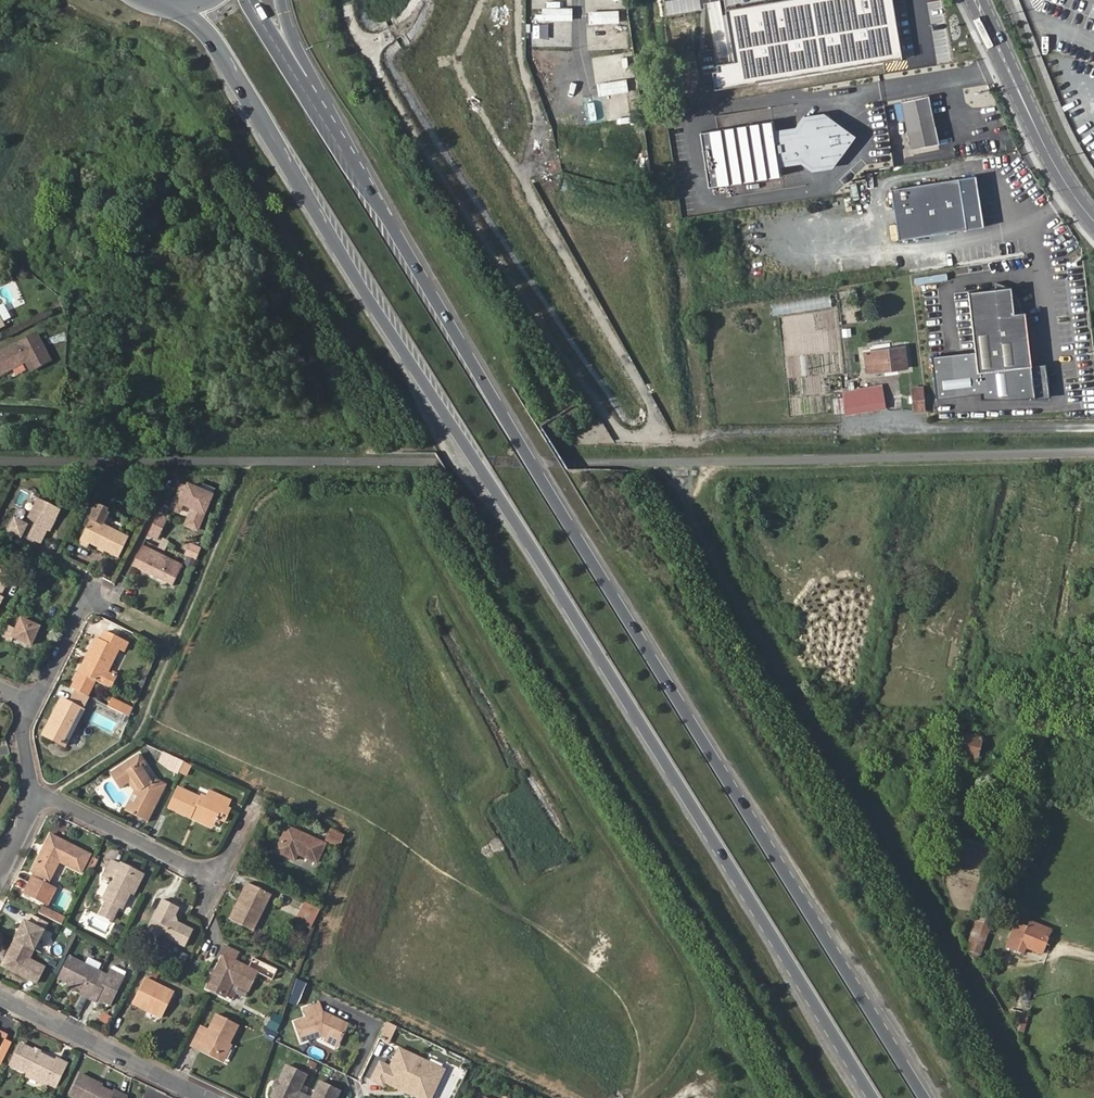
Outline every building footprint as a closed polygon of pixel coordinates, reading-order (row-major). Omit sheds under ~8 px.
[(731,9),(743,82),(900,56),(890,0),(785,0),(731,9)] [(543,7),(543,20),(574,21),(574,8),(543,7)] [(621,24),(621,11),(590,10),(590,23),(621,24)] [(547,44),(548,27),(533,25),(532,42),(547,44)] [(599,94),(628,92),(628,80),(599,82),(599,94)] [(929,94),(900,100),(911,153),(940,147),(941,153),(963,148),(958,123),(935,128),(929,94)] [(608,110),(610,127),(626,126),(625,109),(608,110)] [(778,133),(776,121),(699,133),(709,193),(786,180),(784,166),(804,163),(817,171),(835,144),(834,136),(807,118),(798,130),(778,133)] [(843,135),(834,136),(835,144),(844,143),(843,135)] [(978,183),(893,197),(902,248),(986,234),(978,183)] [(1034,373),(1028,320),(1025,320),(1014,298),(1014,294),(1010,295),(998,290),(998,296),(971,299),(976,343),(977,354),(936,359),(942,410),(983,406),(984,411),(1026,406),(1027,408),(1050,405),(1046,372),(1034,373)] [(781,315),(788,396),(822,393),(820,375),(838,374),(836,351),(817,353),(816,342),(817,342),(814,312),(831,310),(830,298),(772,303),(773,316),(781,315)] [(824,336),(833,336),(833,325),(824,325),(824,336)] [(0,354),(0,370),(5,367),(7,371),(25,361),(31,371),(49,360),(35,334),(0,354)] [(876,370),(876,371),(907,368),(905,349),(866,354),(868,371),(876,370)] [(831,380),(833,389),(844,388),(843,379),(831,380)] [(845,392),(848,414),(885,409),(882,388),(845,392)] [(922,388),(913,390),(916,413),(925,412),(922,388)] [(797,396),(797,415),(820,414),(819,395),(797,396)] [(183,505),(193,509),(186,525),(197,530),(212,495),(188,486),(187,488),(181,486),(172,508),(180,511),(183,505)] [(39,542),(46,528),(51,519),(54,520),(59,510),(39,501),(27,525),(15,519),(9,531),(20,535),(22,535),(23,535),(36,541),(39,542)] [(121,556),(130,536),(103,523),(109,512),(107,511),(101,508),(98,507),(81,542),(90,546),(93,541),(121,556)] [(169,521),(159,516),(149,536),(159,541),(169,521)] [(51,519),(46,528),(49,530),(54,520),(51,519)] [(32,548),(36,541),(23,535),(20,543),(32,548)] [(183,564),(144,545),(135,565),(174,583),(183,564)] [(6,599),(3,597),(13,577),(0,570),(0,610),(6,599)] [(42,627),(21,618),(12,640),(33,649),(42,627)] [(893,628),(905,630),(906,620),(894,618),(893,628)] [(89,662),(86,661),(79,673),(103,684),(112,688),(117,677),(108,673),(119,650),(125,653),(130,643),(107,632),(102,640),(97,637),(89,653),(93,655),(89,662)] [(55,729),(51,727),(46,738),(67,748),(86,711),(92,698),(78,691),(72,704),(63,700),(53,721),(58,723),(55,729)] [(135,709),(114,698),(110,707),(132,717),(135,709)] [(984,740),(963,735),(957,757),(979,761),(984,740)] [(187,762),(163,751),(158,761),(171,771),(180,775),(181,774),(187,762)] [(141,808),(137,817),(149,823),(168,785),(158,780),(154,784),(143,770),(147,768),(138,757),(115,774),(123,784),(131,777),(143,791),(137,806),(141,808)] [(188,777),(194,766),(187,762),(181,774),(188,777)] [(126,812),(137,817),(141,808),(137,806),(143,791),(131,777),(123,784),(115,774),(111,777),(122,792),(128,788),(134,793),(126,812)] [(198,817),(222,828),(229,812),(234,814),(236,809),(213,798),(211,802),(206,800),(204,803),(181,792),(173,810),(196,822),(198,817)] [(219,833),(222,828),(198,817),(196,822),(219,833)] [(328,848),(290,829),(277,854),(296,864),(300,857),(318,866),(328,848)] [(343,835),(330,829),(325,840),(338,846),(343,835)] [(53,831),(33,869),(50,877),(60,859),(82,870),(92,852),(53,831)] [(122,907),(130,891),(137,877),(118,868),(119,865),(111,860),(103,876),(113,881),(104,898),(107,899),(103,908),(115,914),(119,905),(122,907)] [(137,877),(130,891),(135,893),(144,874),(120,862),(119,865),(118,868),(137,877)] [(35,870),(33,872),(49,880),(50,877),(35,870)] [(33,872),(25,891),(41,898),(49,880),(33,872)] [(248,893),(235,923),(254,932),(272,894),(250,884),(246,892),(248,893)] [(179,906),(163,899),(150,930),(188,947),(196,930),(180,924),(175,914),(179,906)] [(318,909),(305,903),(295,921),(309,928),(318,909)] [(982,906),(976,923),(984,926),(987,917),(989,918),(992,909),(982,906)] [(48,907),(43,916),(62,925),(67,916),(48,907)] [(115,914),(103,908),(101,912),(113,918),(115,914)] [(18,928),(3,961),(14,966),(12,970),(37,983),(45,966),(29,958),(45,923),(30,916),(27,922),(23,930),(18,928)] [(22,920),(18,928),(23,930),(27,922),(22,920)] [(119,934),(123,926),(116,922),(112,931),(119,934)] [(984,926),(976,923),(967,952),(971,953),(972,950),(976,951),(984,926)] [(1046,951),(1053,931),(1032,924),(1029,931),(1016,927),(1009,949),(1022,954),(1025,945),(1046,951)] [(221,956),(215,968),(217,969),(214,974),(212,973),(206,986),(225,994),(232,979),(248,987),(257,969),(235,958),(238,952),(223,944),(219,954),(221,956)] [(186,966),(191,956),(185,953),(180,962),(186,966)] [(99,998),(105,1001),(111,1004),(124,979),(111,973),(109,976),(71,957),(60,978),(70,983),(78,987),(85,991),(83,994),(97,1001),(99,998)] [(14,966),(3,961),(1,965),(12,970),(14,966)] [(174,992),(145,977),(132,1004),(161,1018),(174,992)] [(302,998),(306,982),(297,980),(294,996),(302,998)] [(76,991),(78,987),(70,983),(67,987),(76,991)] [(318,990),(307,985),(302,1000),(311,1004),(318,990)] [(313,1023),(301,1028),(308,1047),(328,1040),(335,1042),(346,1047),(355,1028),(330,1017),(326,1007),(309,1014),(313,1023)] [(109,1026),(113,1016),(103,1012),(99,1022),(109,1026)] [(272,1013),(264,1036),(275,1040),(283,1017),(272,1013)] [(190,1049),(198,1053),(201,1047),(221,1057),(227,1044),(236,1024),(215,1014),(207,1033),(200,1030),(190,1049)] [(394,1049),(402,1031),(394,1027),(386,1044),(391,1046),(391,1047),(394,1049)] [(2,1038),(0,1042),(0,1065),(12,1042),(2,1038)] [(346,1047),(335,1042),(334,1046),(345,1051),(346,1047)] [(55,1062),(20,1044),(10,1064),(56,1087),(68,1062),(57,1057),(55,1062)] [(201,1047),(198,1053),(223,1065),(232,1046),(227,1044),(221,1057),(201,1047)] [(380,1084),(391,1089),(393,1085),(410,1093),(415,1082),(421,1084),(419,1088),(440,1097),(441,1097),(452,1073),(407,1053),(398,1072),(388,1067),(380,1084)] [(294,1070),(287,1087),(284,1092),(282,1097),(311,1097),(307,1096),(314,1079),(294,1070)] [(95,1081),(80,1073),(70,1092),(81,1097),(127,1097),(113,1091),(112,1094),(100,1088),(93,1084),(95,1081)] [(348,1094),(328,1085),(322,1097),(346,1097),(348,1094)]
